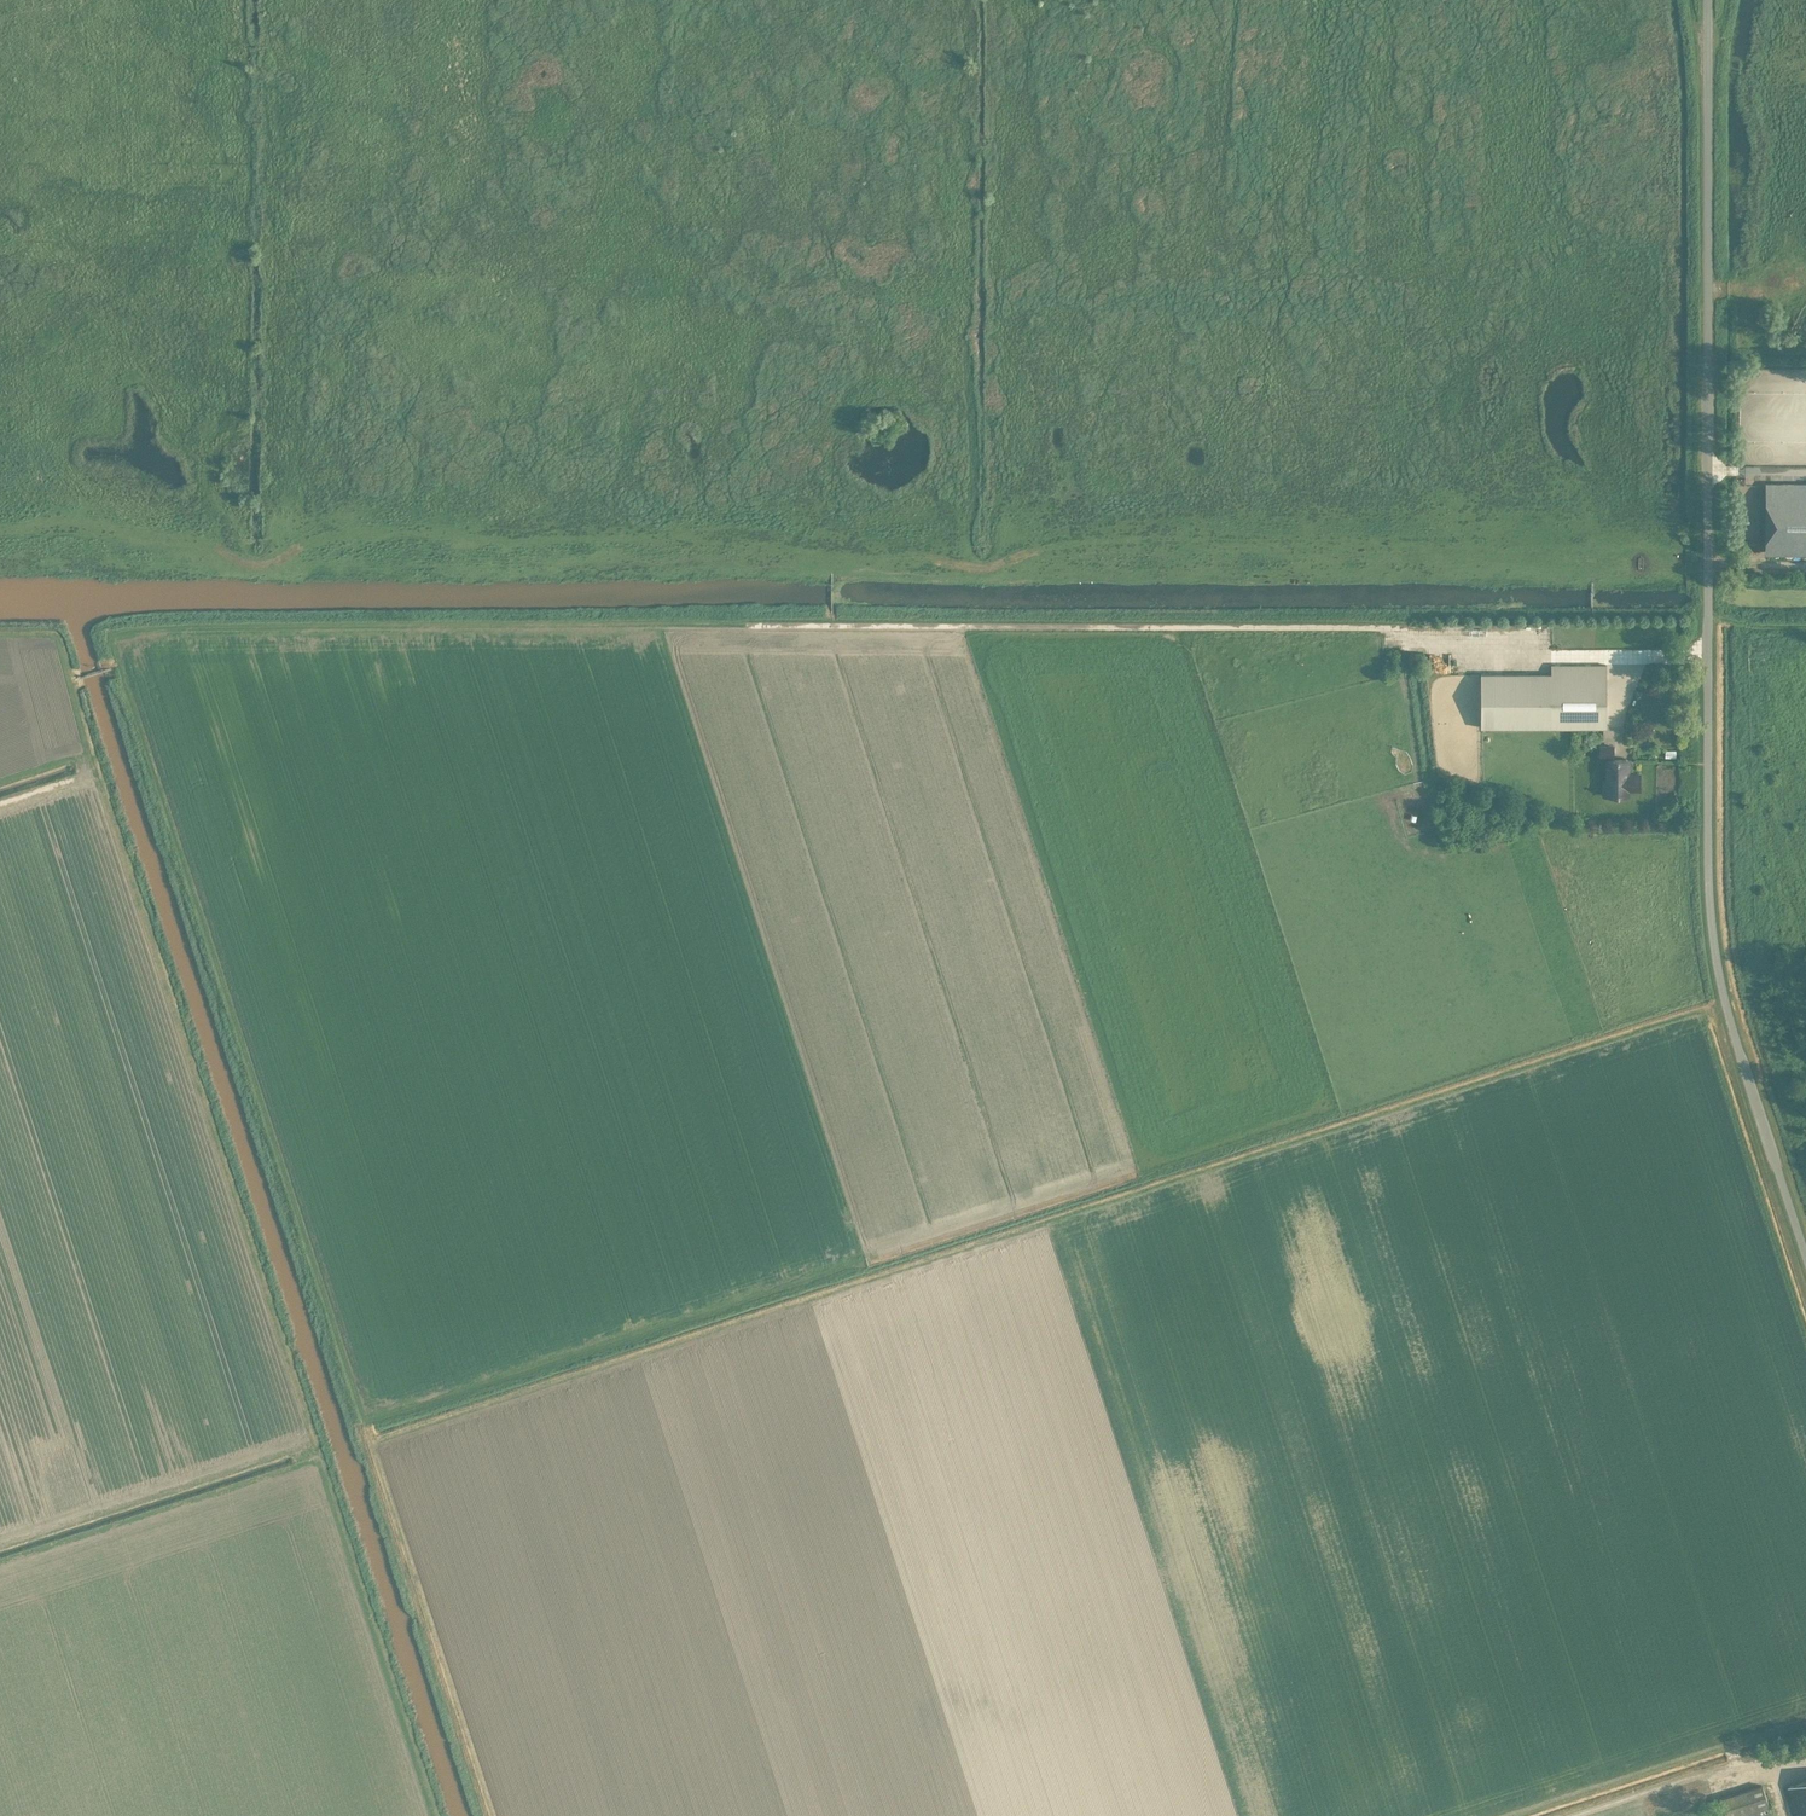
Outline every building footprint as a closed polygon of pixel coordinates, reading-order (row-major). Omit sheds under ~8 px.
[(1805,550),(1805,484),(1766,484),(1765,550),(1805,550)] [(1753,548),(1752,540),(1741,541),(1743,550),(1753,548)] [(1605,726),(1605,664),(1551,664),(1551,673),(1481,673),(1481,726),(1605,726)] [(1639,788),(1639,774),(1629,774),(1629,769),(1625,769),(1625,758),(1612,759),(1612,755),(1613,755),(1613,745),(1599,745),(1599,755),(1607,755),(1607,759),(1607,781),(1610,781),(1610,794),(1607,794),(1607,795),(1627,795),(1627,788),(1639,788)] [(1787,1786),(1797,1815),(1805,1815),(1805,1780),(1787,1786)] [(1771,1812),(1761,1784),(1719,1798),(1725,1815),(1758,1815),(1771,1812)]
